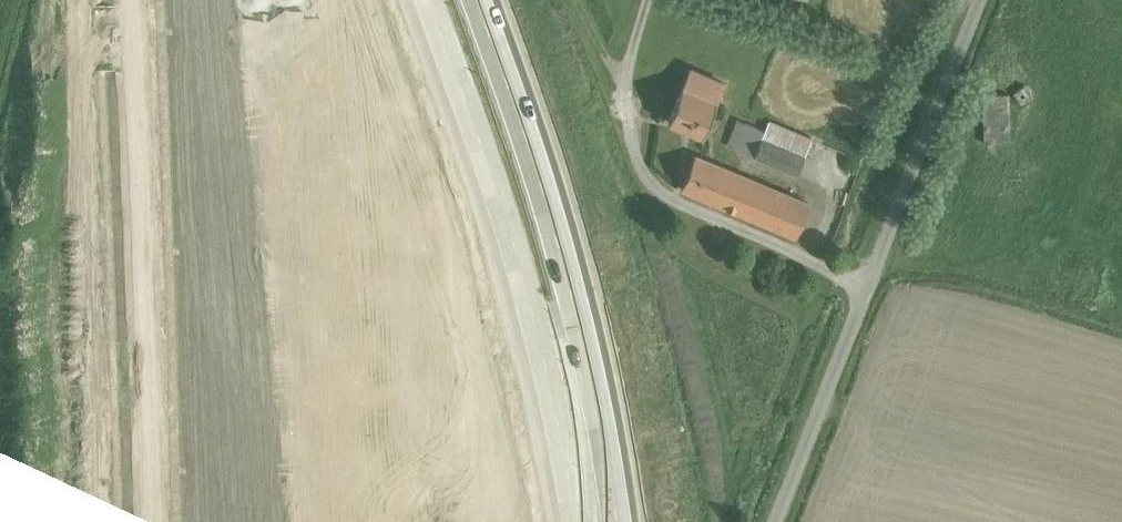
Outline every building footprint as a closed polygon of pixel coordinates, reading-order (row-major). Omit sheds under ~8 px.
[(708,131),(719,95),(674,81),(663,117),(708,131)] [(1014,91),(986,93),(989,144),(1017,143),(1014,91)] [(753,150),(799,171),(816,136),(769,114),(753,150)] [(699,142),(686,174),(799,221),(812,189),(699,142)]
